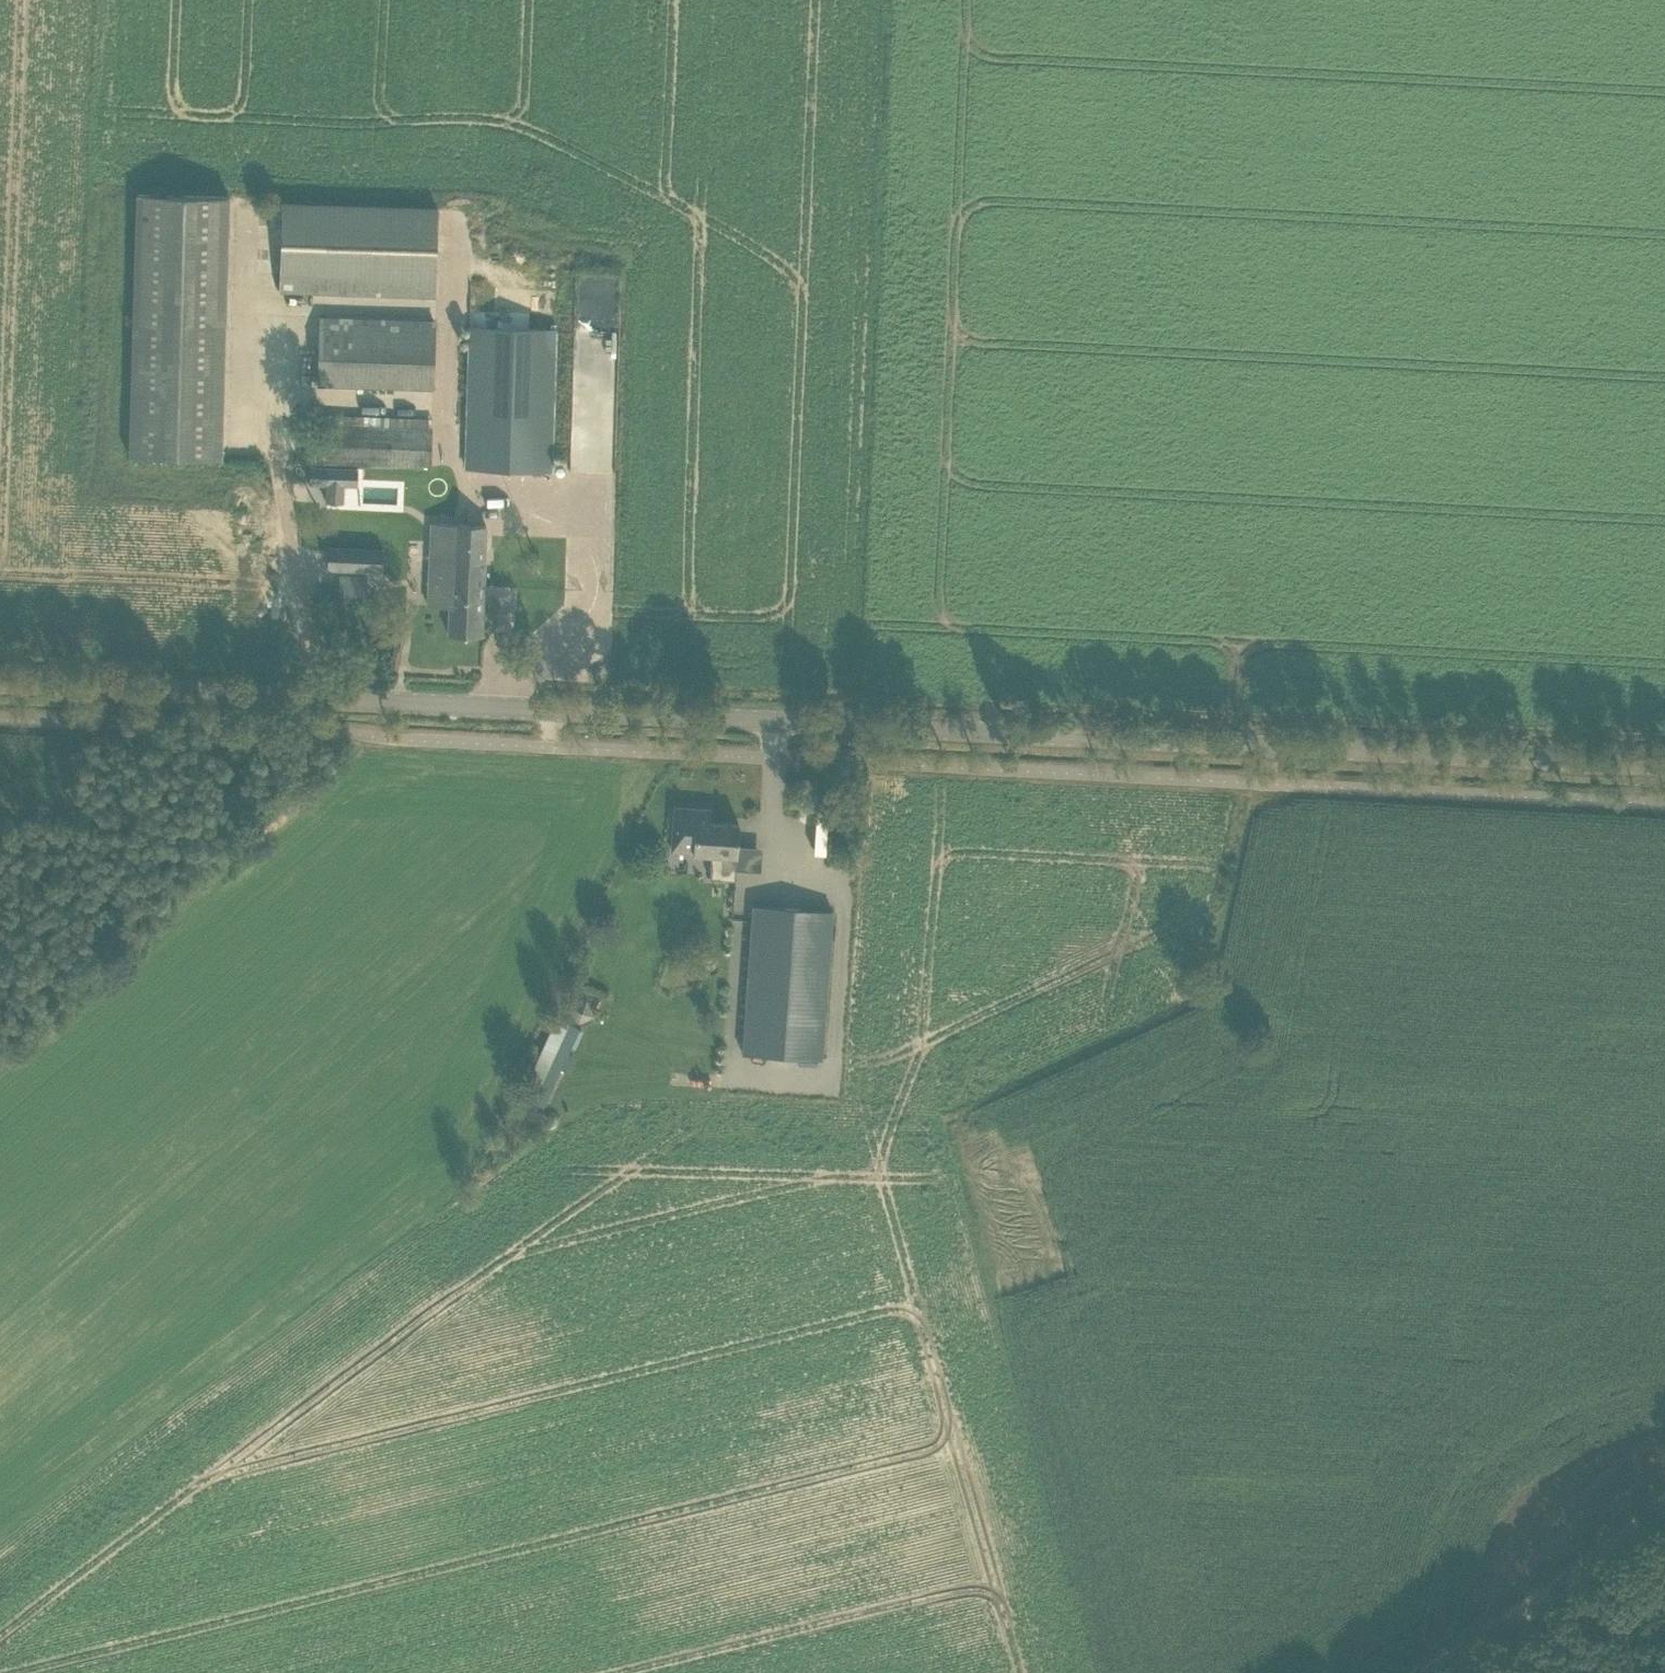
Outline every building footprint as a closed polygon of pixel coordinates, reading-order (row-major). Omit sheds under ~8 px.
[(232,455),(238,192),(141,190),(138,350),(135,350),(133,453),(232,455)] [(291,199),(289,289),(447,292),(449,202),(291,199)] [(442,385),(443,315),(326,313),(326,349),(318,349),(318,383),(442,385)] [(470,325),(466,468),(552,470),(556,327),(470,325)] [(316,464),(316,471),(326,471),(326,466),(430,468),(431,418),(332,416),(332,423),(316,423),(315,464),(316,464)] [(448,634),(481,635),(486,525),(432,523),(429,605),(449,606),(448,634)] [(327,546),(326,568),(365,569),(366,548),(327,546)] [(367,592),(366,577),(340,577),(340,593),(367,592)] [(737,824),(709,822),(710,809),(673,807),(671,850),(735,854),(737,839),(737,824)] [(753,902),(744,1051),(808,1055),(824,1056),(833,907),(762,903),(753,902)] [(584,999),(569,1005),(576,1021),(591,1014),(584,999)] [(563,1047),(572,1050),(581,1025),(572,1022),(563,1047)]
